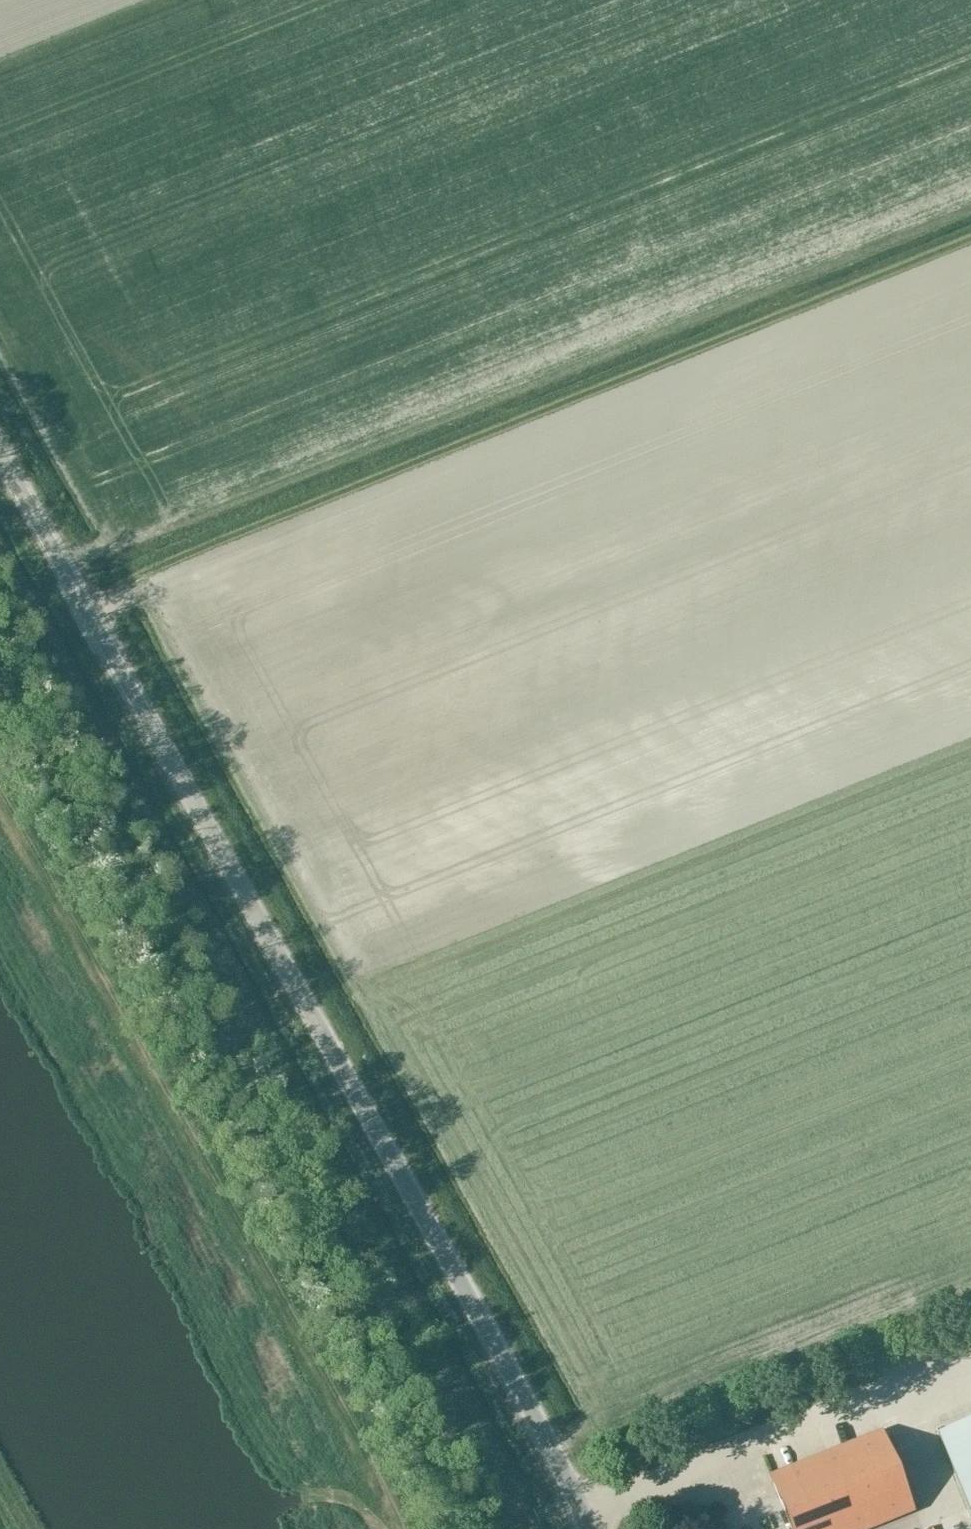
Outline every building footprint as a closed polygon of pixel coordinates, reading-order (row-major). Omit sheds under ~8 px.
[(938,1434),(970,1516),(970,1420),(938,1434)] [(914,1510),(882,1430),(768,1476),(789,1528),(867,1528),(914,1510)]
